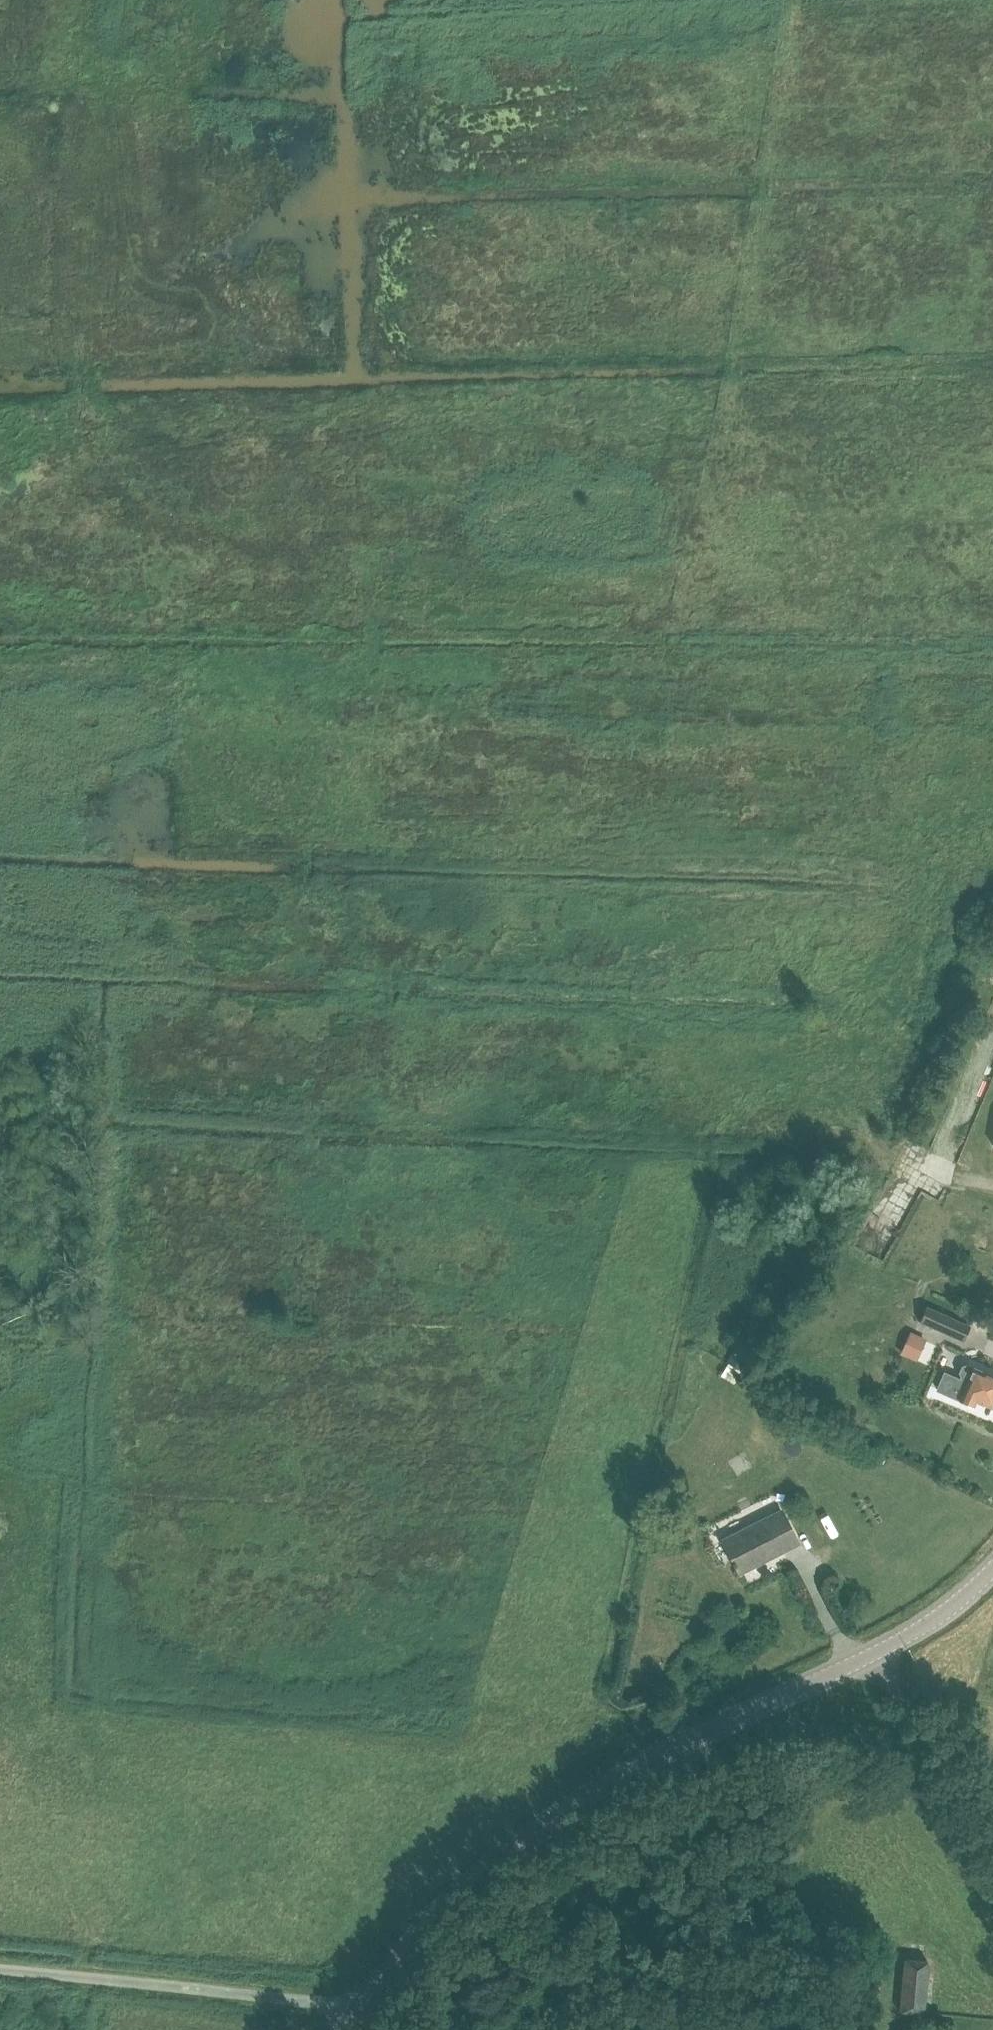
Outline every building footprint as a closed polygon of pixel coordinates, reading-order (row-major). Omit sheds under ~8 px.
[(971,1326),(927,1307),(920,1324),(964,1342),(971,1326)] [(751,1317),(725,1360),(744,1372),(770,1329),(751,1317)] [(916,1335),(908,1352),(916,1355),(924,1339),(916,1335)] [(961,1366),(958,1373),(961,1374),(959,1380),(943,1373),(936,1390),(973,1406),(975,1400),(991,1407),(992,1402),(992,1377),(988,1375),(964,1365),(961,1366)] [(721,1537),(730,1555),(739,1573),(757,1563),(754,1557),(765,1551),(766,1554),(795,1539),(779,1508),(721,1537)] [(816,1515),(830,1533),(837,1527),(823,1509),(816,1515)] [(928,1962),(904,1959),(899,2011),(923,2013),(928,1962)]
